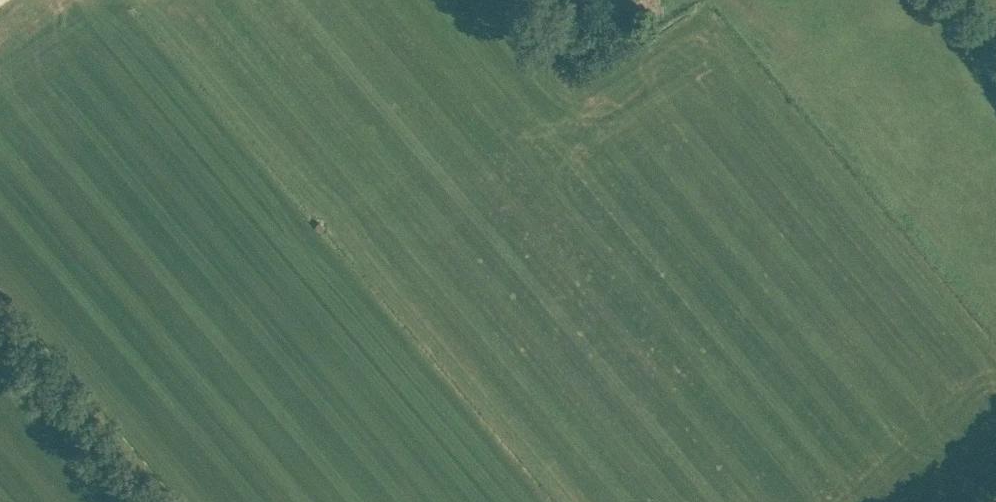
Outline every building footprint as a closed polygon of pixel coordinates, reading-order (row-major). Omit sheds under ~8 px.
[(317,222),(314,225),(320,232),(323,230),(326,227),(320,219),(317,222)]
